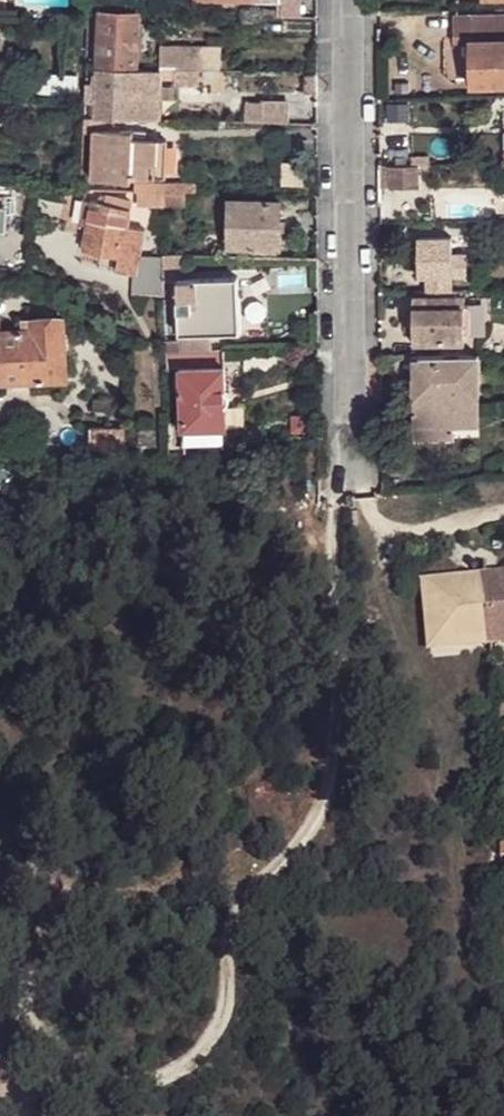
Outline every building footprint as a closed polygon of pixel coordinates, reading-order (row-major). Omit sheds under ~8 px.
[(104,64),(133,64),(137,64),(140,13),(102,12),(100,64),(104,64)] [(472,40),(471,17),(457,16),(457,39),(472,40)] [(471,17),(472,40),(503,38),(503,16),(471,17)] [(472,40),(472,85),(503,85),(503,38),(472,40)] [(162,65),(195,65),(196,48),(162,47),(162,65)] [(64,71),(31,68),(30,92),(64,94),(64,71)] [(101,68),(97,118),(115,118),(135,118),(141,118),(142,99),(161,100),(162,77),(162,69),(137,69),(133,69),(104,68),(101,68)] [(163,69),(162,69),(162,77),(165,77),(165,83),(189,84),(190,70),(178,70),(163,69)] [(161,100),(142,99),(141,118),(161,119),(161,100)] [(255,101),(255,122),(297,124),(297,102),(255,101)] [(97,118),(86,117),(85,129),(98,129),(114,129),(115,118),(97,118)] [(114,129),(98,129),(96,178),(132,180),(133,170),(134,140),(134,130),(114,129)] [(149,131),(134,130),(134,140),(148,140),(149,131)] [(148,140),(134,140),(133,170),(161,171),(163,140),(148,140)] [(391,165),(379,165),(379,186),(391,186),(391,165)] [(395,165),(391,165),(391,186),(391,187),(419,187),(419,165),(395,165)] [(136,181),(136,190),(140,191),(162,191),(173,191),(174,180),(153,180),(153,182),(136,181)] [(174,180),(173,191),(187,191),(187,181),(174,180)] [(0,185),(0,207),(10,207),(10,185),(0,185)] [(162,191),(140,191),(139,204),(162,205),(162,191)] [(188,194),(167,193),(167,205),(187,205),(188,194)] [(107,194),(106,202),(130,205),(132,198),(107,194)] [(80,223),(89,225),(94,200),(84,199),(80,223)] [(94,200),(89,225),(86,251),(121,254),(123,254),(128,221),(130,205),(106,202),(94,200)] [(282,204),(231,202),(229,246),(255,247),(256,250),(276,251),(276,248),(281,248),(282,204)] [(9,232),(10,207),(0,207),(0,232),(9,232)] [(146,224),(128,221),(123,254),(121,254),(119,267),(136,271),(139,271),(141,254),(146,224)] [(453,237),(418,236),(419,277),(453,276),(453,237)] [(164,266),(163,256),(141,254),(139,271),(136,271),(134,294),(165,295),(164,266)] [(238,277),(177,278),(179,333),(254,331),(253,294),(239,293),(238,277)] [(469,297),(464,297),(445,298),(416,297),(416,343),(468,342),(469,317),(469,297)] [(480,297),(469,297),(469,317),(480,317),(480,297)] [(32,320),(33,331),(9,332),(8,314),(0,315),(0,353),(1,353),(3,383),(67,381),(64,318),(32,320)] [(195,338),(197,347),(227,348),(227,337),(195,338)] [(179,339),(180,349),(197,347),(195,338),(179,339)] [(179,339),(167,340),(167,350),(180,349),(179,339)] [(197,347),(180,349),(180,367),(228,366),(227,348),(197,347)] [(180,349),(167,350),(168,369),(180,367),(180,349)] [(480,426),(479,355),(421,357),(421,376),(414,377),(415,427),(455,426),(480,426)] [(228,366),(180,367),(181,450),(211,447),(228,444),(228,366)] [(115,400),(94,401),(96,411),(116,409),(115,400)] [(121,425),(87,425),(88,449),(120,450),(121,425)] [(455,426),(415,427),(415,439),(455,438),(455,426)] [(19,472),(0,462),(0,486),(19,472)] [(422,579),(428,647),(503,641),(503,572),(422,579)]
